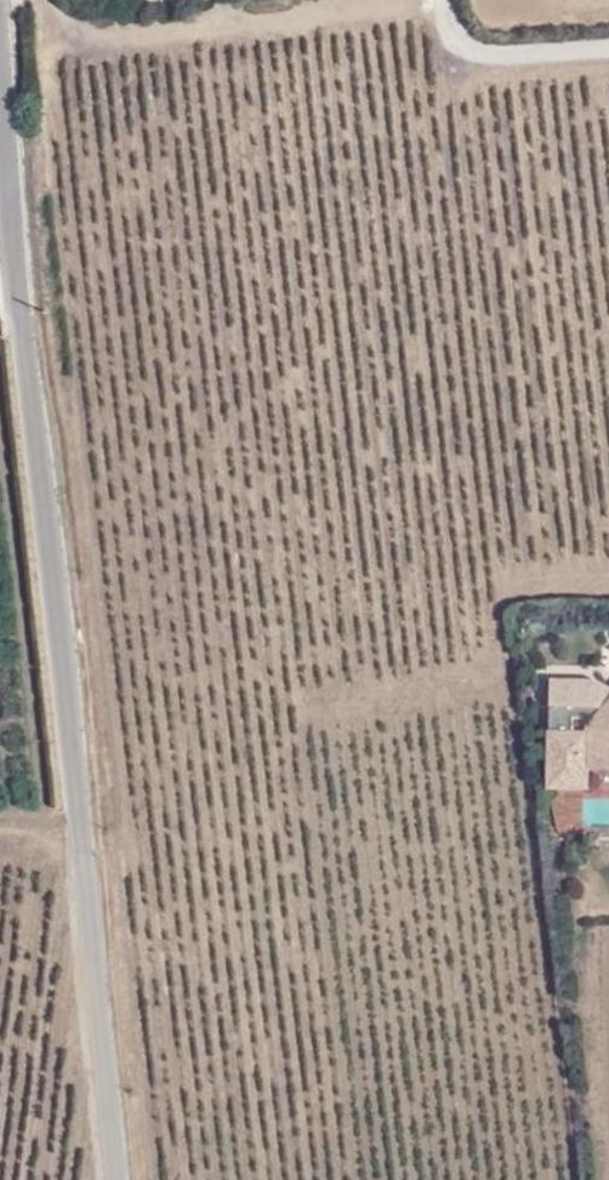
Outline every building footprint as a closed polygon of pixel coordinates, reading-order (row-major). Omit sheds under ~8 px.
[(587,724),(586,770),(608,770),(608,701),(587,724)]
